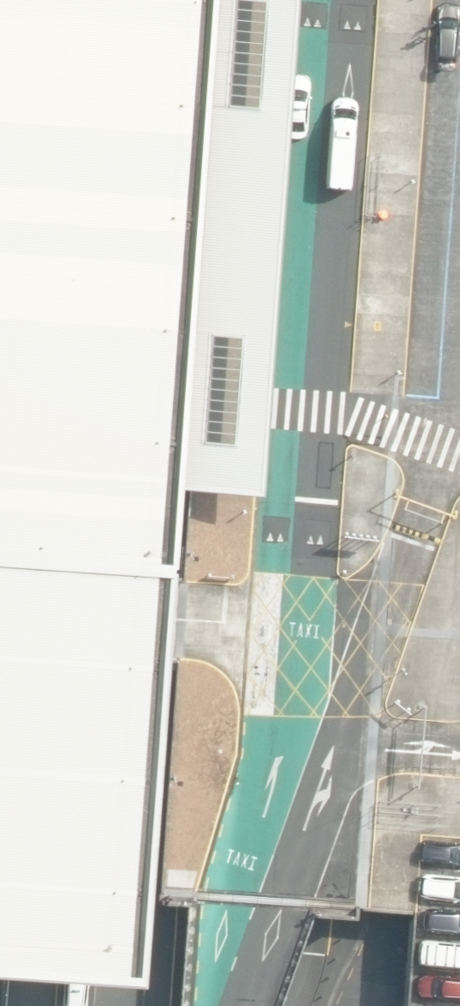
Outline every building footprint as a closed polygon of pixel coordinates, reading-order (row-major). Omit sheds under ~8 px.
[(10,963),(34,965),(122,972),(140,973),(163,652),(166,615),(169,570),(176,477),(185,478),(258,484),(264,399),(293,0),(0,0),(0,963),(10,963)] [(264,399),(258,484),(185,478),(177,569),(169,570),(166,615),(163,652),(175,653),(155,891),(191,893),(314,901),(397,906),(409,906),(402,1005),(459,1005),(459,0),(293,0),(264,399)]
